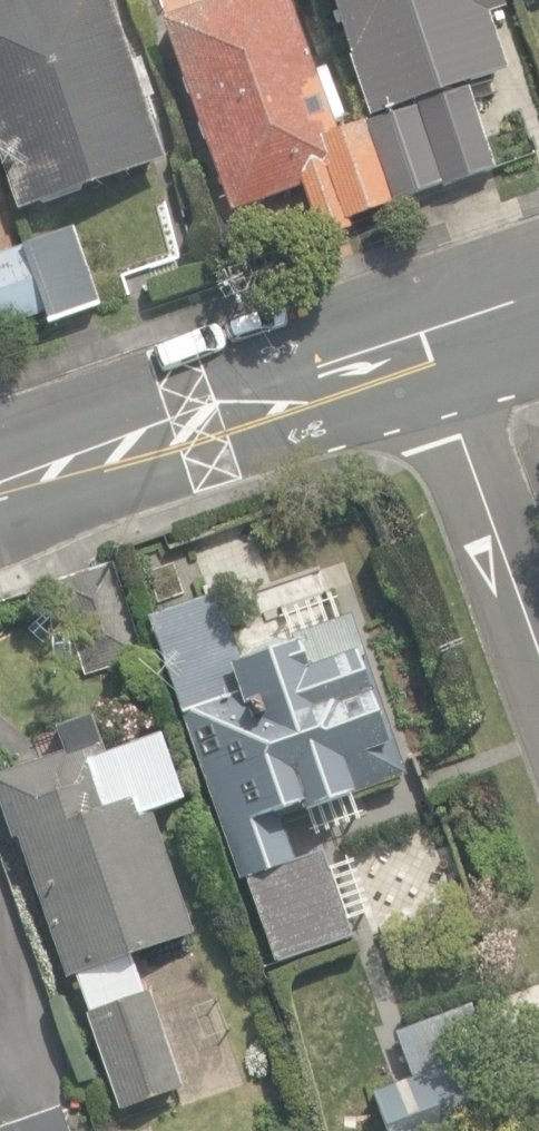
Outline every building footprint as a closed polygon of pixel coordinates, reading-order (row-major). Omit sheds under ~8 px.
[(16,212),(162,162),(142,102),(151,99),(138,60),(129,64),(107,0),(0,0),(0,165),(16,212)] [(364,117),(337,128),(289,0),(209,0),(160,18),(231,208),(299,182),(319,235),(351,224),(348,217),(392,201),(364,117)] [(364,117),(392,201),(444,182),(414,101),(508,66),(488,13),(505,6),(503,0),(333,0),(375,113),(364,117)] [(74,222),(23,240),(46,308),(50,319),(100,302),(74,222)] [(23,240),(22,241),(0,249),(0,323),(46,308),(23,240)] [(52,581),(83,676),(143,656),(113,562),(52,581)] [(144,612),(269,965),(351,935),(321,849),(291,860),(277,822),(405,777),(346,608),(231,649),(209,589),(144,612)] [(118,1108),(183,1086),(149,988),(142,991),(129,953),(193,931),(152,808),(183,797),(161,732),(108,750),(104,740),(99,742),(90,715),(56,726),(64,749),(0,771),(0,806),(11,838),(18,836),(65,976),(77,972),(90,1010),(85,1011),(118,1108)] [(393,1035),(410,1076),(371,1089),(389,1130),(515,1130),(538,1122),(538,1117),(506,1037),(485,1046),(468,1005),(393,1035)] [(59,1104),(0,1125),(0,1130),(69,1130),(59,1104)]
